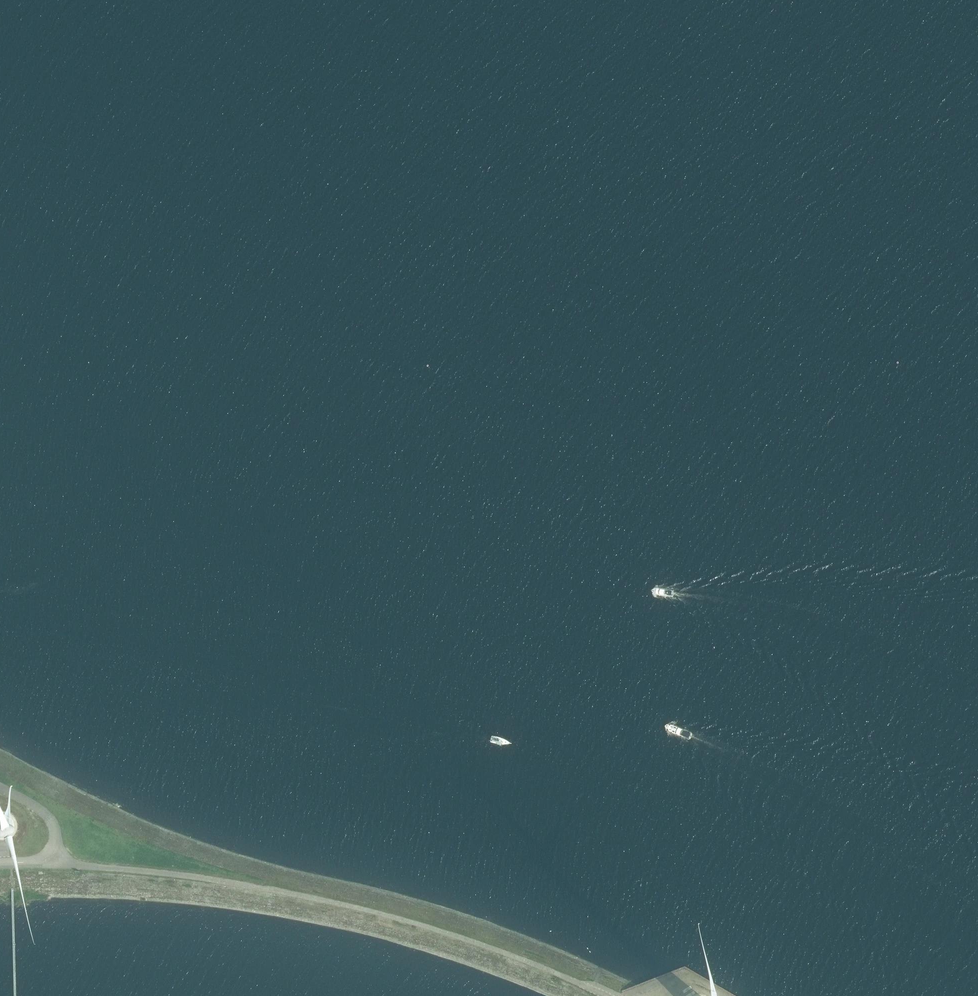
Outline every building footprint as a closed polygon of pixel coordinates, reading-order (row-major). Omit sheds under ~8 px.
[(0,837),(3,837),(5,837),(7,837),(9,836),(10,835),(12,833),(13,831),(14,829),(14,827),(14,825),(14,823),(13,821),(12,819),(10,818),(8,817),(6,816),(4,816),(2,816),(0,816),(0,837)]
